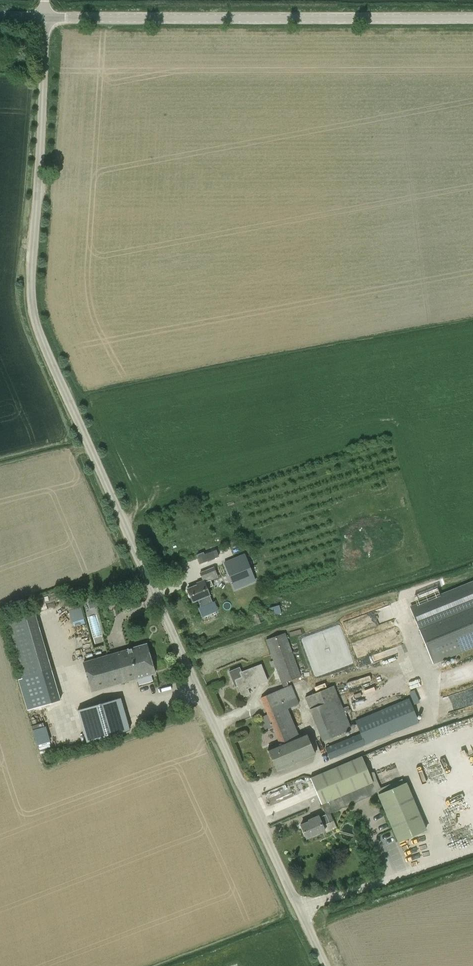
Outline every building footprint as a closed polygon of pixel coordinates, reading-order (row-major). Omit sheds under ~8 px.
[(217,550),(205,554),(198,557),(200,563),(219,556),(217,550)] [(245,554),(224,562),(235,588),(255,580),(245,554)] [(199,574),(202,581),(197,583),(197,584),(188,589),(193,601),(209,594),(207,589),(213,586),(210,581),(218,578),(214,567),(199,574)] [(433,663),(472,646),(472,582),(411,607),(433,663)] [(22,678),(51,670),(34,612),(5,620),(22,678)] [(92,637),(101,636),(98,612),(89,614),(92,637)] [(287,681),(301,676),(285,633),(266,639),(274,660),(270,661),(272,667),(276,665),(284,688),(288,686),(287,681)] [(84,662),(92,691),(154,673),(146,644),(84,662)] [(267,680),(261,664),(241,672),(239,667),(229,671),(235,686),(238,685),(242,697),(250,694),(247,688),(267,680)] [(349,686),(367,681),(366,676),(347,682),(349,686)] [(30,709),(43,706),(37,685),(24,689),(30,709)] [(299,704),(291,685),(288,686),(284,688),(261,697),(268,714),(260,717),(266,730),(273,727),(280,743),(268,748),(277,770),(278,770),(315,754),(306,732),(298,735),(287,708),(299,704)] [(305,697),(323,740),(351,729),(334,685),(305,697)] [(411,691),(406,693),(412,705),(417,703),(411,691)] [(120,697),(78,709),(87,742),(130,730),(120,697)] [(390,734),(380,710),(356,720),(361,733),(325,748),(330,759),(390,734)] [(34,715),(37,728),(47,726),(45,712),(34,715)] [(306,838),(325,830),(335,826),(329,813),(376,793),(362,756),(310,778),(325,814),(319,817),(318,815),(309,820),(309,821),(301,824),(306,838)] [(406,783),(378,795),(398,841),(426,829),(406,783)] [(303,813),(295,819),(298,824),(306,819),(303,813)]
